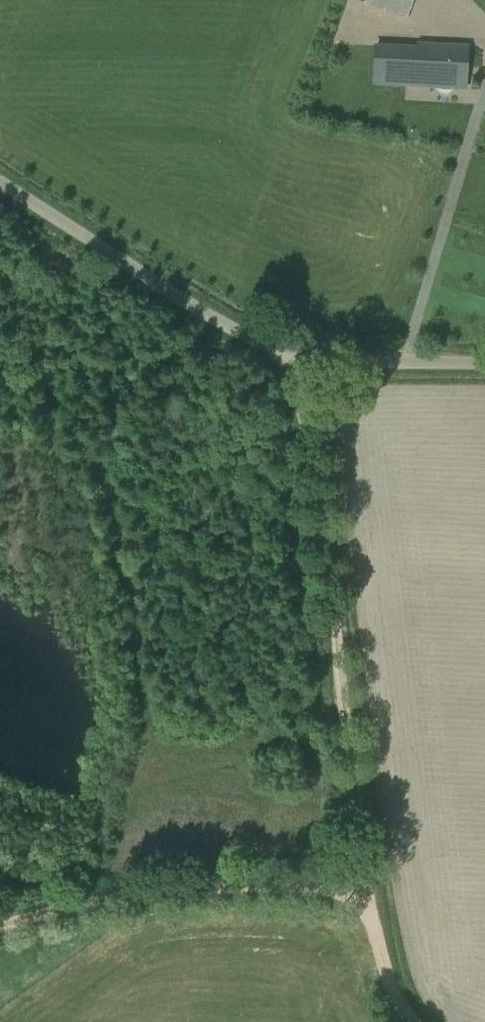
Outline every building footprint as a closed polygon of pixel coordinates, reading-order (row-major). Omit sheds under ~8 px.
[(414,0),(363,0),(362,4),(408,19),(414,0)] [(401,82),(433,84),(434,59),(403,57),(401,82)]
